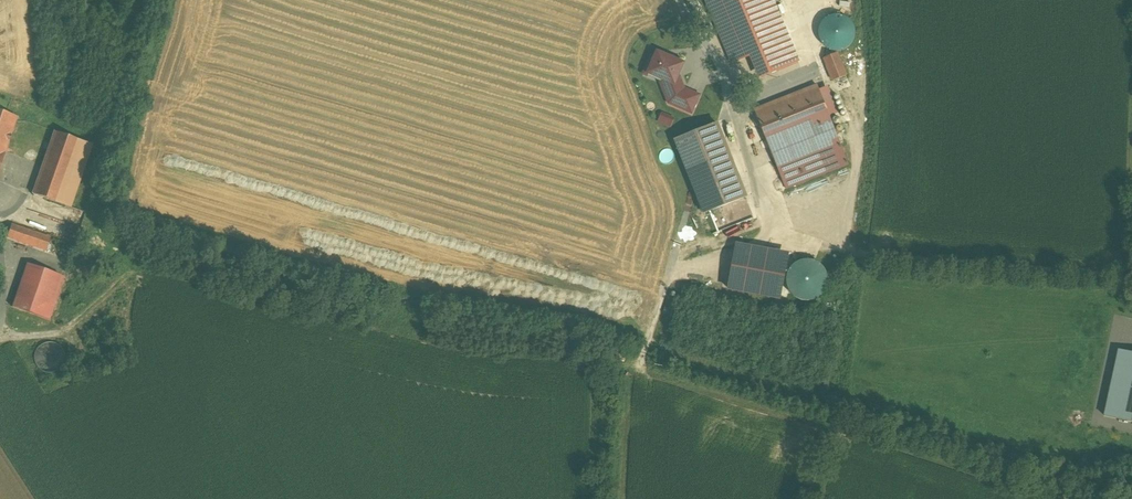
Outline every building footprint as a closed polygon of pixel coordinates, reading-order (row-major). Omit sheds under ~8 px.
[(715,13),(726,39),(760,25),(750,0),(749,0),(715,13)] [(760,25),(772,55),(754,63),(762,83),(780,76),(809,65),(784,0),(750,0),(760,25)] [(856,40),(857,33),(856,26),(852,20),(846,16),(839,15),(832,16),(826,20),(822,27),(821,34),(822,40),(826,46),(833,50),(840,51),(847,50),(852,46),(856,40)] [(683,63),(658,53),(656,56),(651,55),(646,68),(650,70),(649,73),(663,79),(675,84),(678,75),(683,63)] [(838,53),(824,59),(833,81),(847,76),(838,53)] [(682,84),(678,75),(675,84),(663,79),(668,90),(682,84)] [(683,89),(682,84),(668,90),(664,91),(669,103),(692,113),(699,96),(683,89)] [(5,153),(4,153),(16,119),(17,119),(23,102),(0,94),(0,169),(5,153)] [(841,146),(821,94),(758,119),(779,171),(841,146)] [(667,128),(672,118),(659,112),(654,122),(667,128)] [(726,121),(676,141),(707,219),(757,199),(726,121)] [(55,132),(33,194),(58,203),(80,141),(55,132)] [(80,141),(58,203),(69,207),(91,144),(80,141)] [(841,146),(779,171),(787,191),(849,166),(841,146)] [(51,238),(12,225),(7,237),(46,251),(51,238)] [(728,242),(719,290),(769,299),(778,251),(728,242)] [(801,262),(796,265),(792,268),(789,273),(788,278),(788,283),(789,289),(792,293),(796,297),(801,299),(806,300),(812,300),(817,298),(821,295),(824,291),(826,286),(827,280),(826,275),(824,270),(821,266),(816,263),(811,261),(806,261),(801,262)] [(61,276),(27,264),(12,307),(46,319),(61,276)] [(64,367),(65,361),(64,355),(60,350),(55,347),(49,346),(43,347),(39,351),(35,356),(34,362),(36,368),(39,372),(44,376),(50,377),(56,375),(61,372),(64,367)] [(1131,424),(1131,355),(1111,351),(1099,418),(1131,424)]
